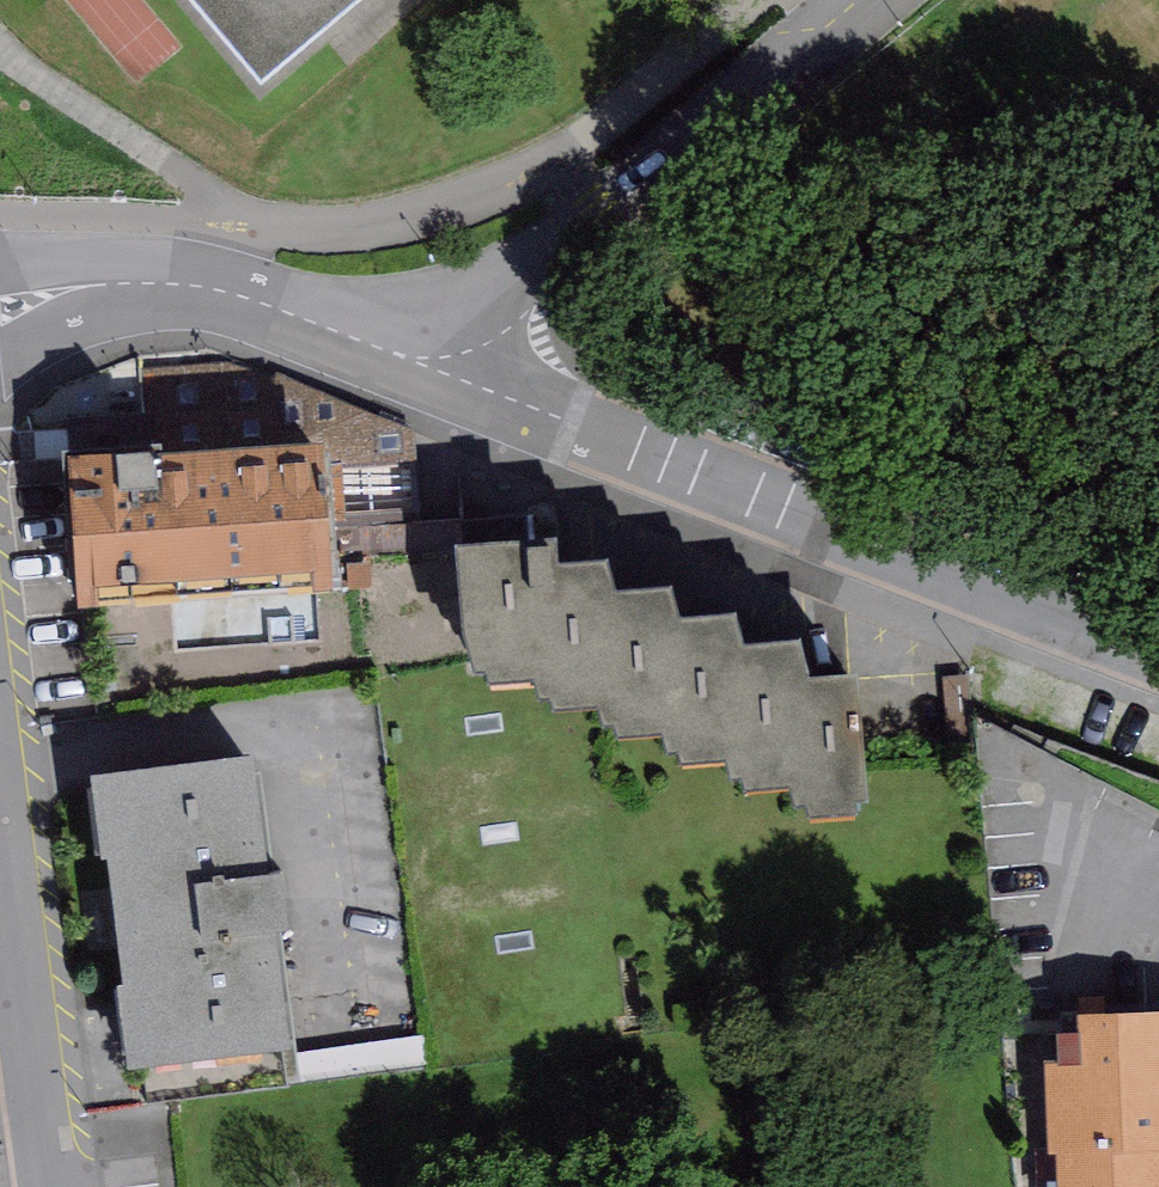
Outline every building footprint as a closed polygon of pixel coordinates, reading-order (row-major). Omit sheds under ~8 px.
[(270,78),(364,0),(204,0),(270,78)] [(152,455),(67,460),(76,621),(98,619),(97,612),(231,604),(223,466),(153,470),(152,455)] [(317,460),(223,466),(231,604),(312,595),(312,604),(334,601),(330,522),(320,521),(317,460)] [(557,555),(457,561),(462,648),(475,687),(485,685),(485,696),(532,691),(538,715),(550,715),(553,724),(599,720),(599,741),(615,741),(617,751),(662,747),(666,768),(679,765),(680,777),(724,772),(732,792),(743,791),(744,803),(787,802),(793,820),(807,820),(807,831),(856,827),(856,816),(868,815),(859,693),(811,695),(802,660),(743,666),(735,633),(680,635),(671,606),(618,610),(608,578),(558,581),(557,555)] [(991,722),(989,788),(1018,789),(1020,723),(991,722)] [(253,767),(92,787),(102,869),(108,868),(124,995),(115,996),(126,1079),(296,1058),(281,945),(288,944),(281,885),(268,887),(253,767)] [(1081,1024),(1081,1043),(1083,1069),(1059,1071),(1049,1071),(1053,1157),(1062,1157),(1063,1186),(1158,1186),(1158,1021),(1081,1024)] [(1083,1069),(1081,1043),(1057,1045),(1059,1071),(1083,1069)] [(1062,1157),(1053,1157),(1036,1158),(1037,1186),(1063,1186),(1062,1157)]
